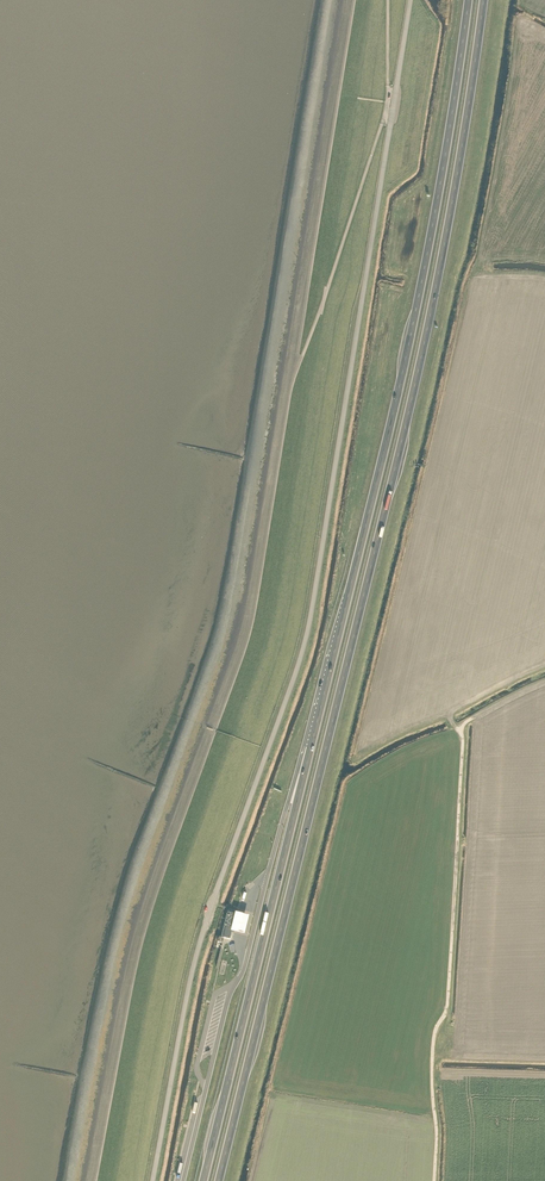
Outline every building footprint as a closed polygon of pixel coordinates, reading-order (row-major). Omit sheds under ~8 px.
[(250,914),(236,911),(232,931),(245,934),(250,914)] [(232,932),(233,928),(237,914),(229,912),(223,937),(231,939),(232,932)]
